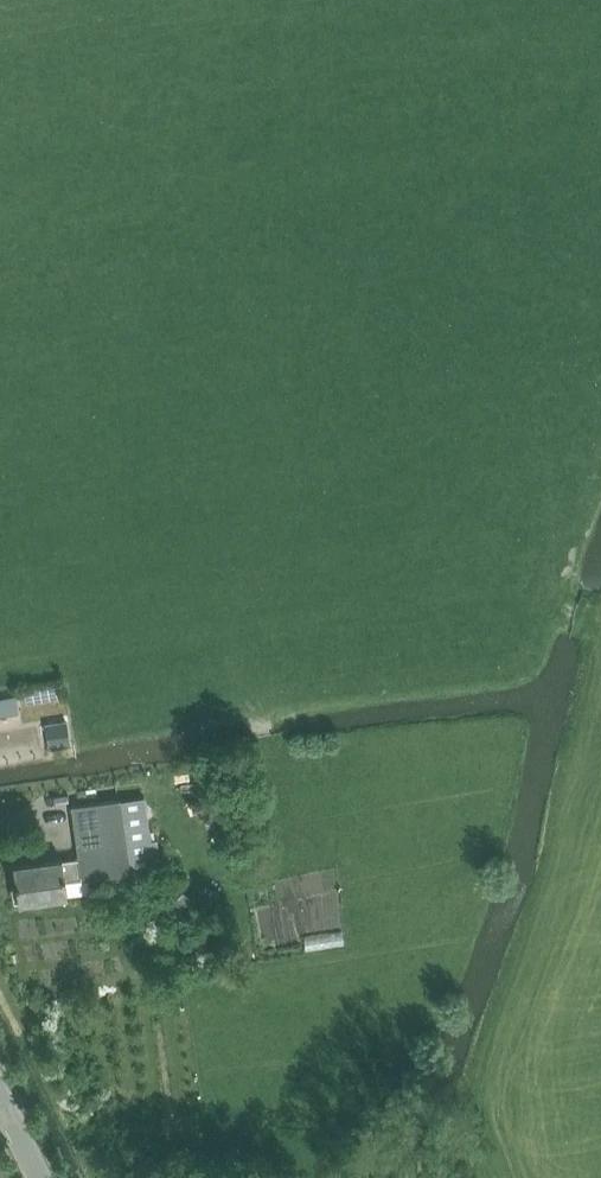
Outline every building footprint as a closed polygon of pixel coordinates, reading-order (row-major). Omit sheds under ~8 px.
[(15,696),(0,699),(0,716),(18,713),(15,696)] [(65,721),(45,725),(49,748),(69,744),(65,721)] [(145,797),(121,801),(121,800),(71,806),(78,858),(62,860),(14,866),(20,901),(67,894),(65,881),(131,873),(155,870),(145,797)]
